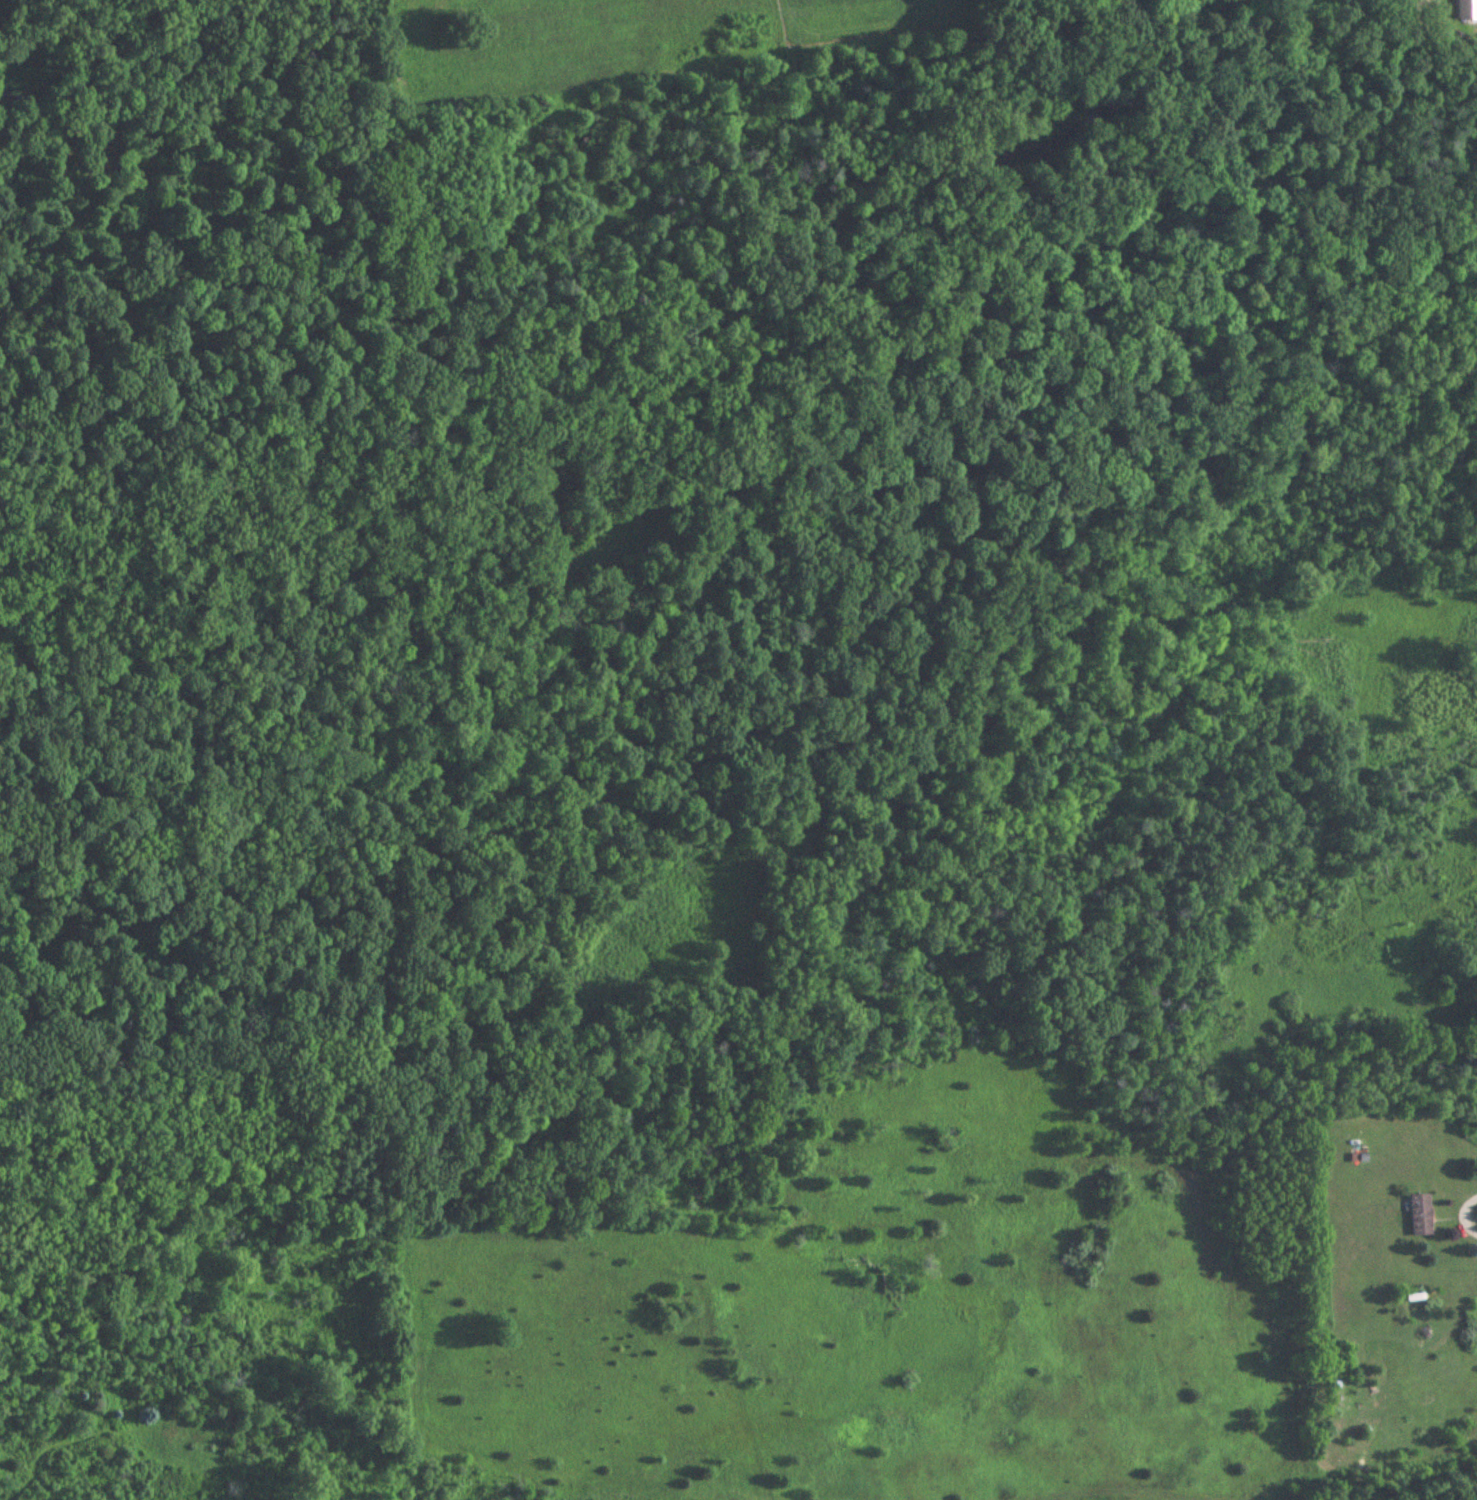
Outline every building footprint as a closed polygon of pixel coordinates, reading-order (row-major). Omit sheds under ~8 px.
[(1412,1236),(1432,1236),(1430,1195),(1410,1196),(1412,1236)]
